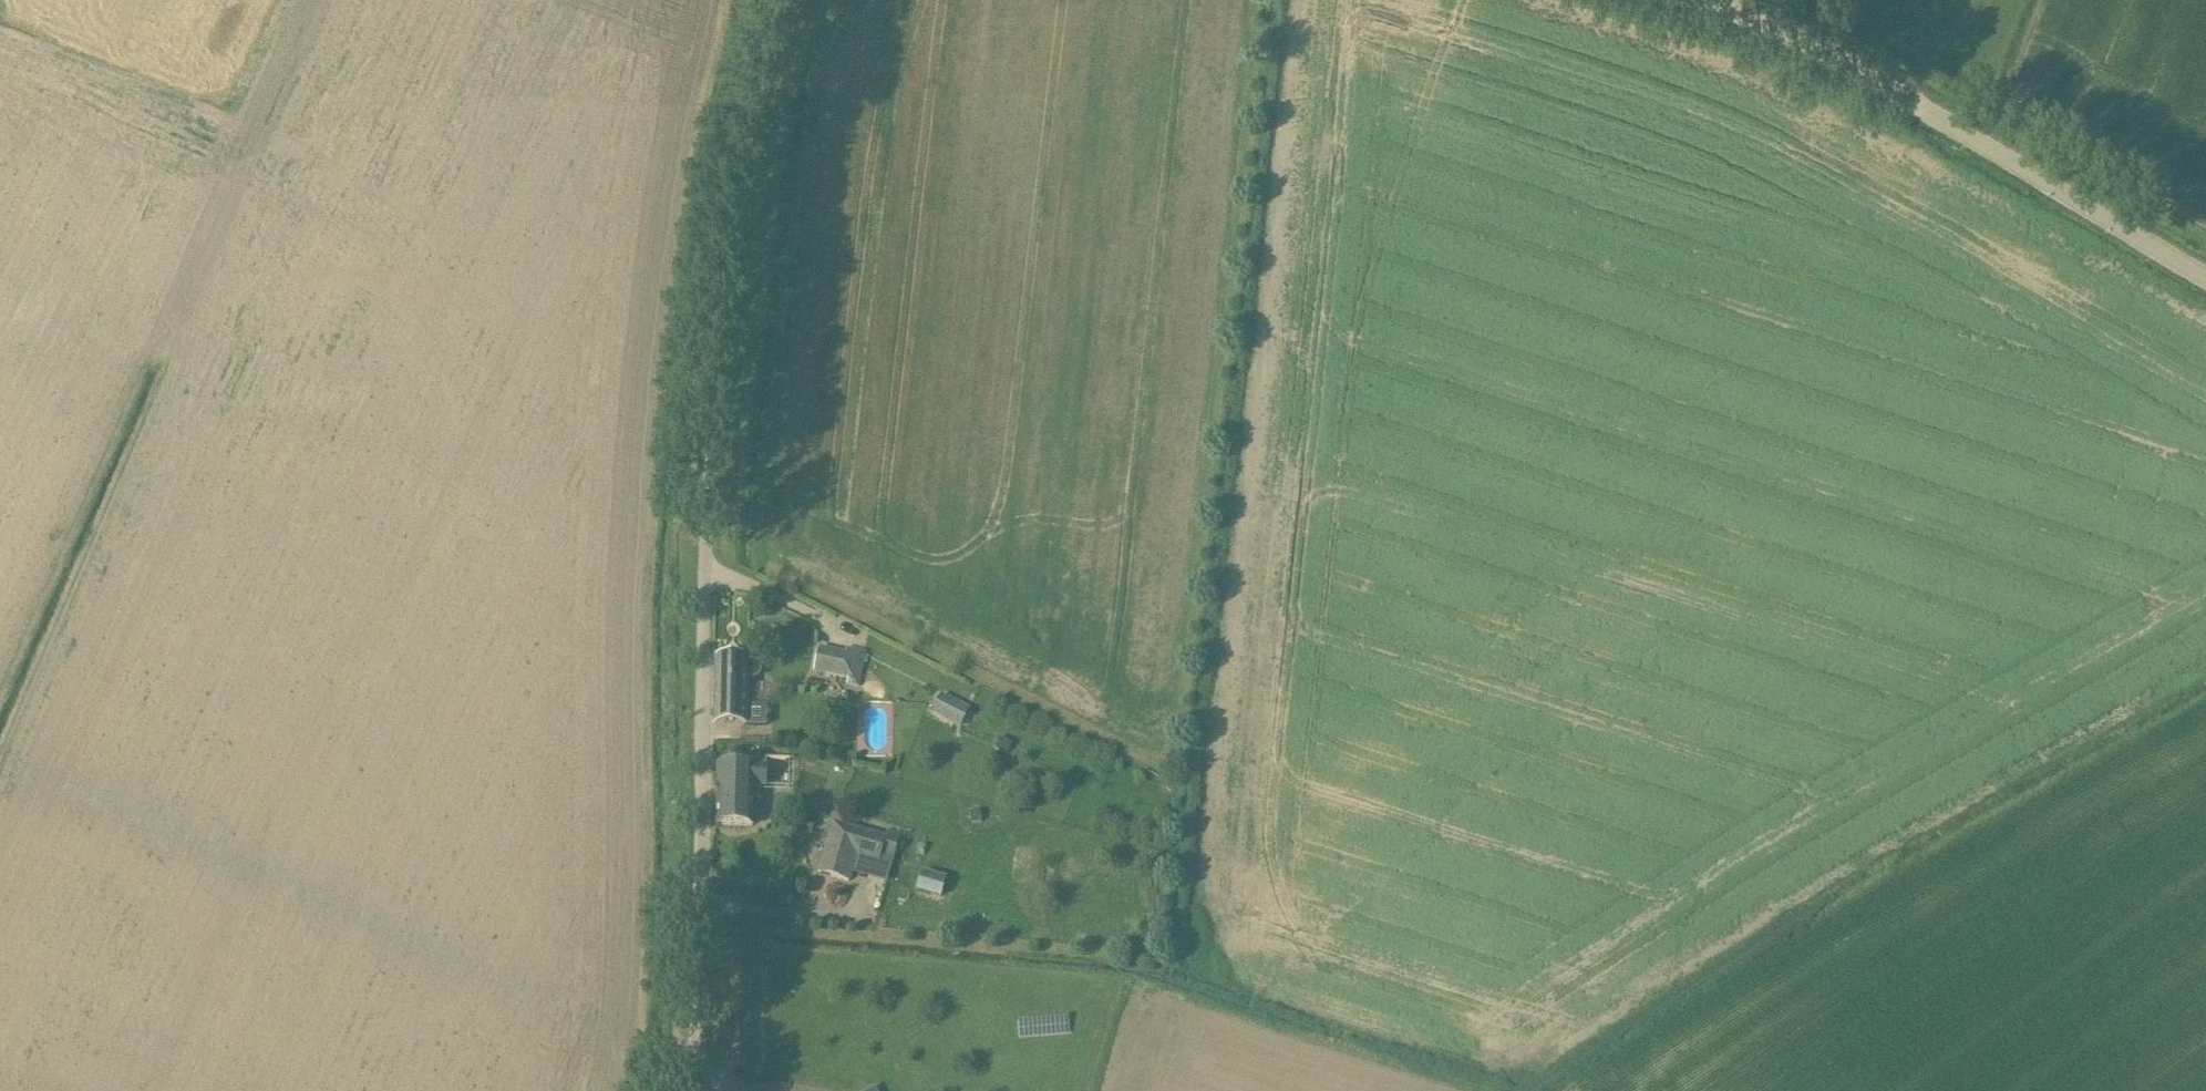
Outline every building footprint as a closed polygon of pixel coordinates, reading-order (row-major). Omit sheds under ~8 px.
[(822,649),(817,672),(850,679),(848,684),(859,687),(866,653),(848,649),(847,655),(822,649)] [(749,659),(718,659),(716,725),(747,726),(748,679),(757,679),(762,675),(762,666),(758,661),(749,661),(749,659)] [(943,696),(936,711),(964,724),(971,710),(943,696)] [(996,747),(1008,753),(1013,743),(1000,737),(996,747)] [(719,805),(718,826),(754,827),(754,802),(755,802),(761,797),(761,787),(767,787),(768,768),(755,768),(720,767),(719,787),(718,805),(719,805)] [(982,822),(980,809),(969,811),(971,824),(982,822)] [(835,824),(821,873),(851,882),(858,856),(880,862),(887,839),(856,830),(835,824)] [(925,870),(922,891),(948,895),(952,874),(925,870)]
